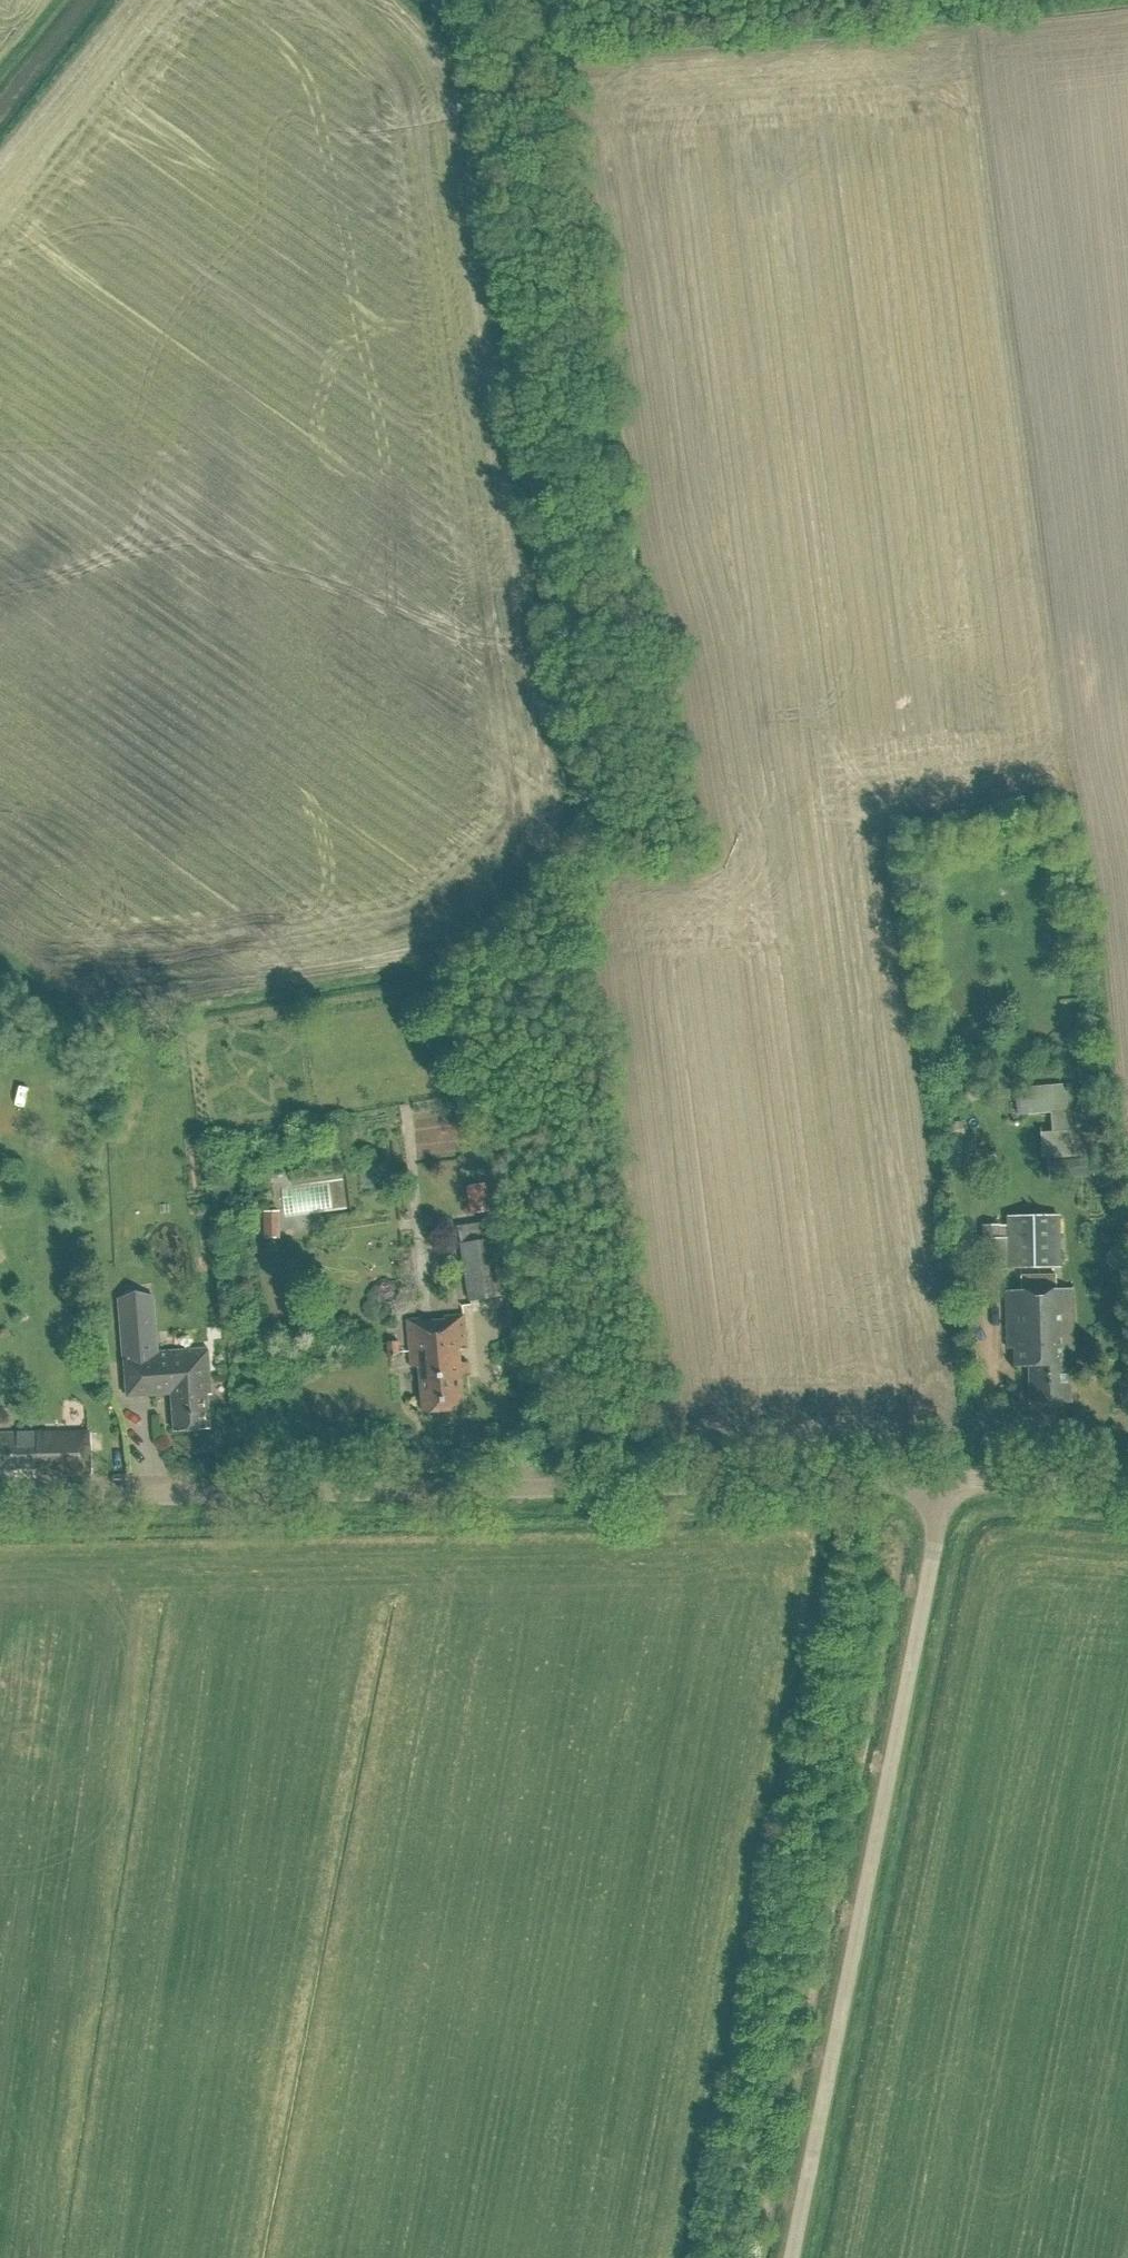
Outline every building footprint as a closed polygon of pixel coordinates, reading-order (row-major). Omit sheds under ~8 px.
[(1052,1110),(1054,1128),(1102,1124),(1099,1085),(1065,1088),(1064,1082),(1028,1085),(1030,1112),(1052,1110)] [(963,1122),(945,1123),(946,1138),(964,1136),(963,1122)] [(1102,1124),(1054,1128),(1044,1129),(1046,1157),(1104,1152),(1102,1124)] [(289,1180),(238,1183),(239,1209),(290,1207),(289,1180)] [(485,1183),(469,1186),(473,1214),(490,1211),(485,1183)] [(266,1212),(266,1237),(282,1237),(282,1212),(266,1212)] [(1003,1224),(984,1225),(985,1269),(1060,1268),(1059,1216),(1003,1217),(1003,1224)] [(458,1226),(468,1303),(500,1299),(491,1222),(458,1226)] [(436,1254),(426,1255),(427,1267),(437,1266),(436,1254)] [(1029,1367),(1031,1403),(1074,1401),(1073,1365),(1074,1365),(1072,1290),(1056,1290),(1056,1275),(1021,1275),(1021,1291),(1006,1292),(1007,1349),(1015,1349),(1016,1368),(1029,1367)] [(120,1300),(124,1350),(127,1396),(130,1395),(172,1393),(172,1395),(174,1431),(176,1430),(209,1427),(208,1398),(208,1393),(212,1393),(209,1357),(208,1348),(160,1352),(157,1352),(153,1297),(120,1300)] [(406,1319),(410,1367),(417,1366),(418,1369),(422,1412),(463,1409),(461,1378),(460,1374),(468,1373),(467,1364),(459,1365),(458,1348),(466,1348),(463,1315),(406,1319)] [(388,1357),(401,1356),(399,1341),(386,1342),(388,1357)] [(90,1472),(89,1434),(0,1435),(0,1469),(55,1468),(56,1473),(90,1472)]
